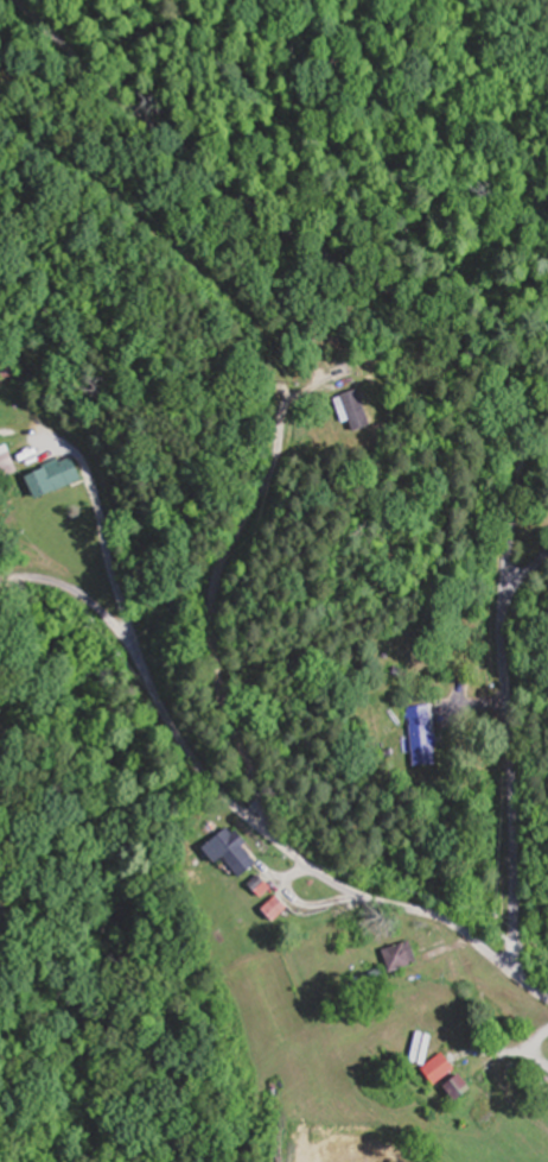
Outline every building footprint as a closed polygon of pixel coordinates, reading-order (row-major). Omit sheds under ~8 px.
[(351,425),(363,424),(363,429),(380,426),(376,391),(347,395),(351,425)] [(44,498),(86,480),(76,455),(33,474),(44,498)] [(437,704),(413,706),(418,766),(443,764),(437,704)] [(259,851),(232,825),(213,844),(240,870),(259,851)] [(279,921),(294,908),(281,894),(267,907),(279,921)] [(424,962),(416,940),(386,950),(393,972),(424,962)] [(462,1070),(450,1053),(429,1066),(441,1084),(462,1070)] [(480,1091),(472,1076),(451,1088),(460,1102),(480,1091)]
